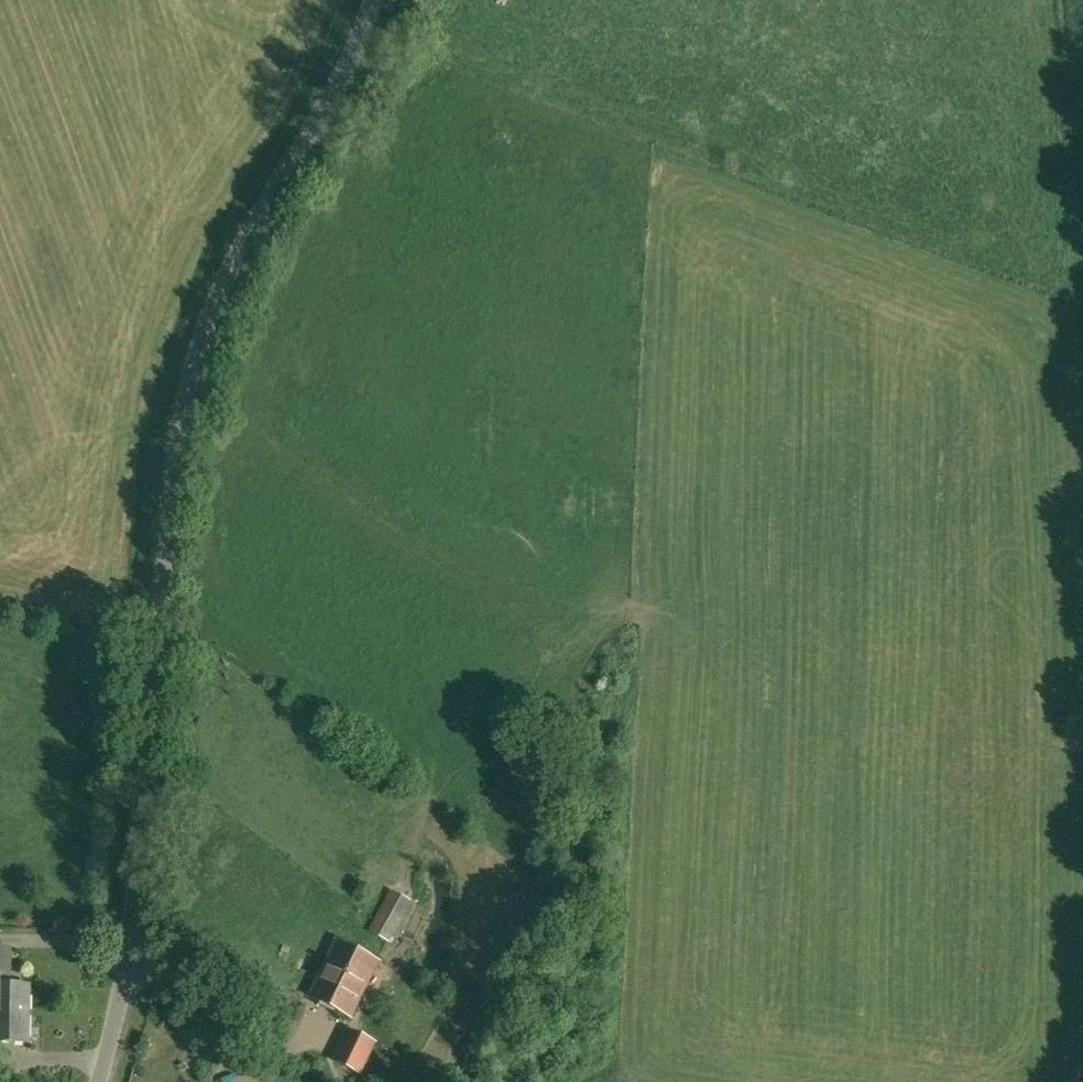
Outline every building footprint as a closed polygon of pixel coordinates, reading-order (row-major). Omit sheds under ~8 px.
[(310,996),(349,1016),(376,961),(336,942),(310,996)] [(0,949),(0,985),(7,985),(8,949),(0,949)] [(28,985),(7,985),(0,985),(0,1041),(27,1042),(28,985)] [(359,1072),(373,1042),(347,1030),(333,1060),(359,1072)]
